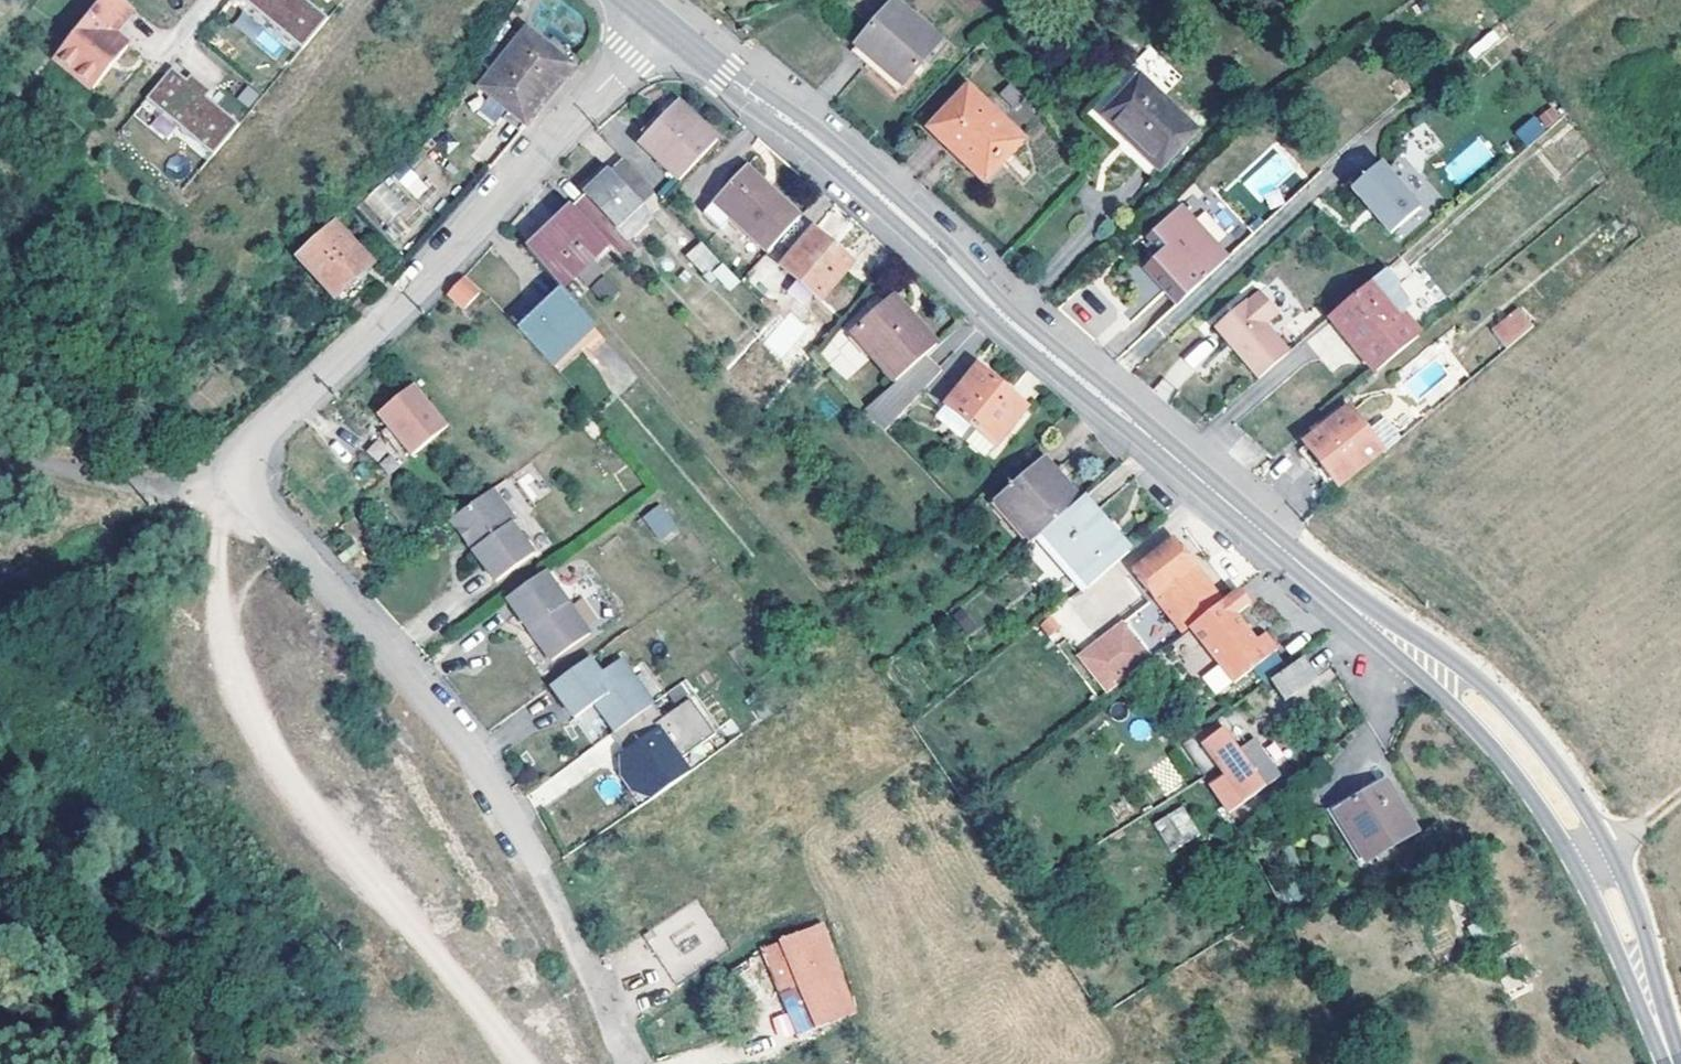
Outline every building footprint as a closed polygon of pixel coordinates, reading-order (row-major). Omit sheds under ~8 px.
[(52,58),(91,89),(125,47),(111,35),(132,10),(120,0),(99,0),(52,58)] [(298,52),(309,41),(325,22),(302,0),(243,0),(298,52)] [(891,2),(852,44),(860,51),(898,86),(937,44),(891,2)] [(242,11),(232,24),(278,61),(288,48),(242,11)] [(573,65),(527,26),(479,84),(510,108),(527,122),(567,73),(573,65)] [(892,93),(898,86),(860,51),(852,44),(845,51),(892,93)] [(1135,62),(1165,93),(1182,77),(1151,46),(1135,62)] [(573,65),(567,73),(570,75),(577,68),(573,65)] [(145,99),(208,158),(235,126),(204,98),(209,93),(190,75),(185,80),(180,76),(171,68),(145,99)] [(1200,134),(1139,78),(1101,118),(1161,174),(1200,134)] [(978,174),(994,158),(999,162),(1019,141),(964,90),(924,129),(945,150),(949,145),(978,174)] [(494,124),(505,110),(484,93),(473,106),(494,124)] [(1545,127),(1562,119),(1555,104),(1538,112),(1545,127)] [(637,147),(677,185),(715,142),(676,106),(668,114),(664,111),(652,123),(656,127),(643,140),(637,147)] [(527,122),(510,108),(504,116),(521,129),(527,122)] [(1546,129),(1535,116),(1517,131),(1528,144),(1546,129)] [(656,127),(652,123),(639,137),(643,140),(656,127)] [(994,158),(978,174),(949,145),(945,150),(943,152),(976,184),(999,162),(994,158)] [(1374,154),(1340,182),(1380,229),(1413,201),(1374,154)] [(406,162),(357,206),(391,243),(423,214),(413,203),(429,188),(406,162)] [(607,175),(640,208),(653,197),(620,163),(607,175)] [(744,171),(714,205),(730,220),(768,254),(799,220),(744,171)] [(607,175),(583,198),(615,232),(640,208),(607,175)] [(627,244),(615,232),(583,198),(570,210),(606,247),(623,265),(636,253),(627,244)] [(720,232),(730,220),(714,205),(703,217),(720,232)] [(615,232),(627,244),(651,221),(640,208),(615,232)] [(606,247),(570,210),(525,252),(561,290),(606,247)] [(1176,311),(1225,265),(1184,219),(1153,247),(1162,258),(1145,275),(1176,311)] [(326,221),(291,256),(333,297),(353,277),(367,262),(326,221)] [(782,270),(821,302),(852,264),(814,232),(782,270)] [(701,239),(686,253),(724,295),(739,282),(701,239)] [(1375,268),(1335,303),(1363,337),(1355,343),(1371,363),(1414,327),(1388,294),(1393,290),(1375,268)] [(361,284),(353,277),(333,297),(340,304),(361,284)] [(477,297),(461,282),(445,298),(461,313),(477,297)] [(1236,342),(1259,368),(1290,341),(1266,314),(1278,303),(1260,282),(1248,293),(1246,290),(1215,317),(1228,333),(1231,331),(1239,340),(1236,342)] [(576,344),(583,352),(588,357),(603,343),(559,292),(515,332),(550,369),(576,344)] [(903,325),(910,318),(893,299),(886,305),(903,325)] [(1495,323),(1508,339),(1535,317),(1522,301),(1495,323)] [(1335,303),(1327,309),(1355,343),(1363,337),(1335,303)] [(936,346),(910,318),(903,325),(886,305),(852,335),(895,383),(927,355),(936,346)] [(1307,338),(1329,372),(1351,359),(1329,324),(1307,338)] [(842,329),(817,352),(845,381),(870,358),(842,329)] [(1231,331),(1228,333),(1236,342),(1239,340),(1231,331)] [(1204,338),(1183,358),(1194,369),(1215,349),(1204,338)] [(557,376),(583,352),(576,344),(550,369),(557,376)] [(978,370),(947,406),(997,449),(1023,417),(1005,402),(1009,397),(978,370)] [(375,419),(410,460),(446,429),(411,388),(375,419)] [(1027,411),(1009,397),(1005,402),(1023,417),(1027,411)] [(1325,450),(1341,470),(1346,466),(1350,462),(1373,443),(1380,437),(1369,423),(1351,400),(1310,433),(1325,450)] [(997,449),(947,406),(937,419),(986,461),(997,449)] [(1385,409),(1369,423),(1380,437),(1384,442),(1401,428),(1385,409)] [(367,447),(388,473),(401,463),(380,437),(367,447)] [(1036,542),(1043,536),(1081,502),(1065,483),(1061,485),(1042,464),(997,503),(1034,544),(1036,542)] [(466,535),(476,549),(514,522),(517,520),(495,489),(448,521),(461,539),(466,535)] [(1129,556),(1105,531),(1108,528),(1082,502),(1081,502),(1043,536),(1089,586),(1092,589),(1129,556)] [(991,508),(1027,550),(1034,544),(997,503),(991,508)] [(677,529),(661,506),(646,516),(661,539),(677,529)] [(536,554),(514,522),(476,549),(472,551),(494,583),(536,554)] [(1036,542),(1082,591),(1089,586),(1043,536),(1036,542)] [(1160,598),(1187,634),(1195,628),(1229,600),(1211,576),(1205,580),(1197,570),(1202,566),(1180,538),(1138,571),(1160,598)] [(1202,566),(1197,570),(1205,580),(1211,576),(1202,566)] [(507,599),(534,634),(536,633),(542,641),(540,643),(553,661),(590,634),(546,572),(507,599)] [(1229,600),(1195,628),(1238,682),(1281,648),(1270,634),(1261,640),(1255,632),(1241,615),(1256,603),(1244,588),(1229,600)] [(1158,657),(1187,634),(1160,598),(1130,622),(1158,657)] [(974,625),(964,612),(951,623),(961,636),(974,625)] [(1158,657),(1130,622),(1087,656),(1115,692),(1124,685),(1158,657)] [(978,629),(974,625),(961,636),(965,640),(978,629)] [(1323,671),(1306,651),(1276,676),(1292,695),(1323,671)] [(594,659),(556,687),(580,719),(600,705),(619,730),(657,703),(625,660),(605,675),(594,659)] [(1216,664),(1200,676),(1216,696),(1232,683),(1216,664)] [(696,694),(665,715),(661,718),(687,754),(721,731),(696,694)] [(696,768),(687,754),(661,718),(665,715),(657,703),(619,730),(615,733),(627,751),(635,745),(642,754),(627,765),(627,772),(633,779),(639,781),(646,777),(659,795),(696,768)] [(1287,777),(1263,740),(1247,751),(1233,729),(1213,742),(1252,800),(1287,777)] [(627,751),(624,753),(627,765),(642,754),(635,745),(627,751)] [(633,779),(638,787),(659,795),(646,777),(639,781),(633,779)] [(1417,831),(1384,779),(1334,812),(1366,864),(1417,831)] [(1153,821),(1168,852),(1199,837),(1183,806),(1153,821)] [(696,899),(642,933),(673,983),(727,949),(696,899)] [(858,1016),(823,934),(780,946),(817,1033),(858,1016)] [(777,1039),(792,1035),(787,1012),(772,1016),(777,1039)]
